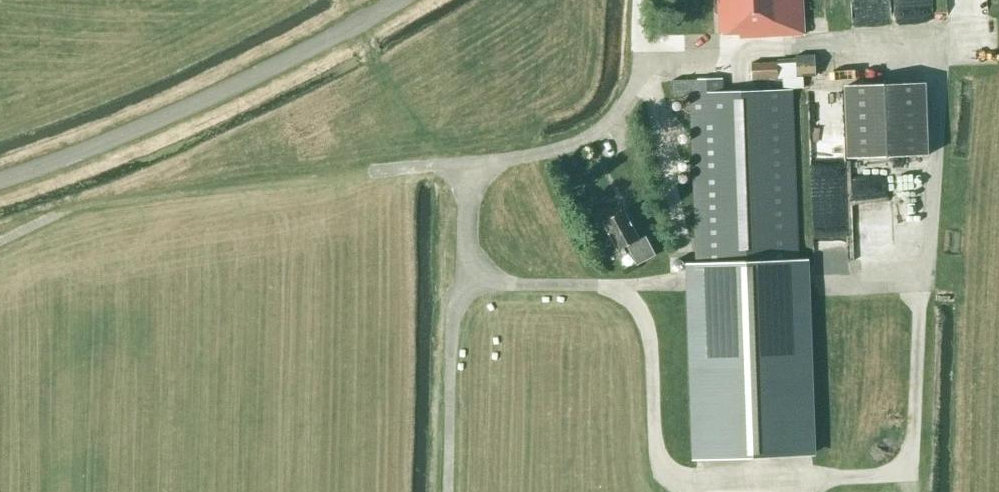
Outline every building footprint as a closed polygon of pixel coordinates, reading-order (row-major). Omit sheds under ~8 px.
[(741,38),(805,34),(803,0),(719,0),(720,34),(741,34),(741,38)] [(930,0),(898,0),(898,11),(930,12),(930,0)] [(795,56),(796,77),(817,76),(816,55),(795,56)] [(751,63),(752,79),(778,78),(778,62),(751,63)] [(797,259),(791,90),(722,92),(721,79),(660,81),(660,95),(692,94),(698,263),(689,263),(695,457),(811,453),(805,259),(797,259)] [(822,107),(821,83),(810,83),(811,107),(822,107)] [(925,83),(845,86),(848,158),(928,155),(925,83)] [(640,264),(655,256),(644,236),(640,239),(624,210),(603,221),(619,250),(630,244),(640,264)] [(866,266),(894,259),(882,213),(855,220),(866,266)]
